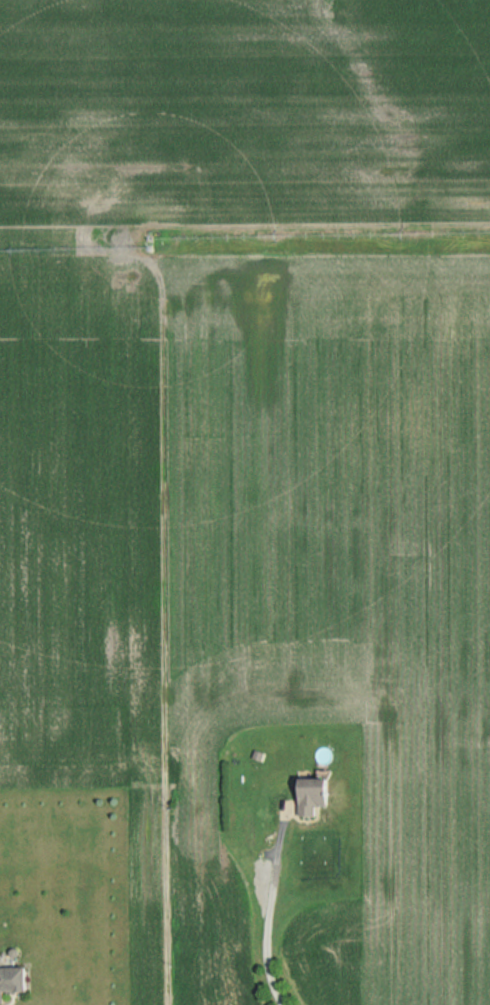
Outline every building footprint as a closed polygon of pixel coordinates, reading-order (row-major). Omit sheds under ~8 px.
[(316,816),(316,806),(331,807),(332,780),(301,779),(301,816),(316,816)] [(29,967),(0,967),(0,1004),(4,1004),(4,993),(29,992),(29,967)]
